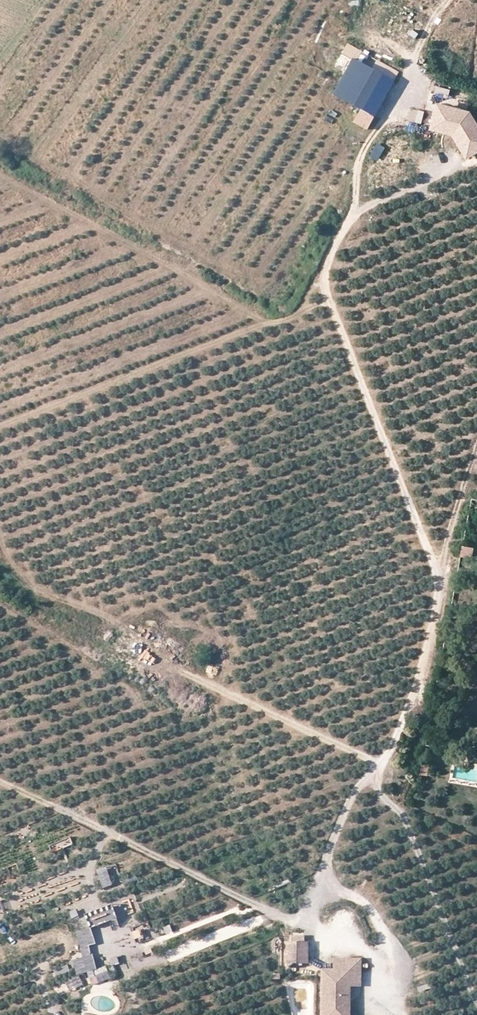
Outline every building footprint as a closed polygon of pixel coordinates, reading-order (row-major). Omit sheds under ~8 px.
[(345,44),(334,69),(349,76),(360,50),(345,44)] [(425,70),(428,57),(420,55),(417,68),(425,70)] [(394,85),(382,78),(363,113),(375,120),(394,85)] [(451,97),(452,90),(436,86),(435,93),(451,97)] [(467,101),(468,96),(455,93),(454,99),(467,101)] [(472,124),(466,114),(465,112),(439,105),(433,129),(454,134),(467,156),(476,151),(476,121),(475,122),(472,124)] [(396,125),(410,128),(413,116),(400,112),(396,125)] [(466,114),(472,124),(475,122),(469,113),(466,114)] [(378,162),(386,149),(378,144),(370,158),(378,162)] [(472,548),(462,546),(459,557),(470,559),(472,548)] [(473,760),(475,751),(454,748),(452,757),(473,760)] [(421,765),(419,774),(427,775),(428,766),(421,765)] [(75,934),(79,951),(88,949),(84,932),(75,934)] [(289,940),(282,940),(282,961),(307,961),(307,940),(303,940),(289,940)] [(79,956),(83,971),(95,968),(90,953),(79,956)] [(320,966),(321,1014),(349,1014),(349,983),(360,983),(360,957),(332,957),(332,966),(320,966)] [(113,975),(109,965),(93,972),(98,982),(113,975)] [(58,996),(83,984),(79,975),(54,986),(58,996)]
